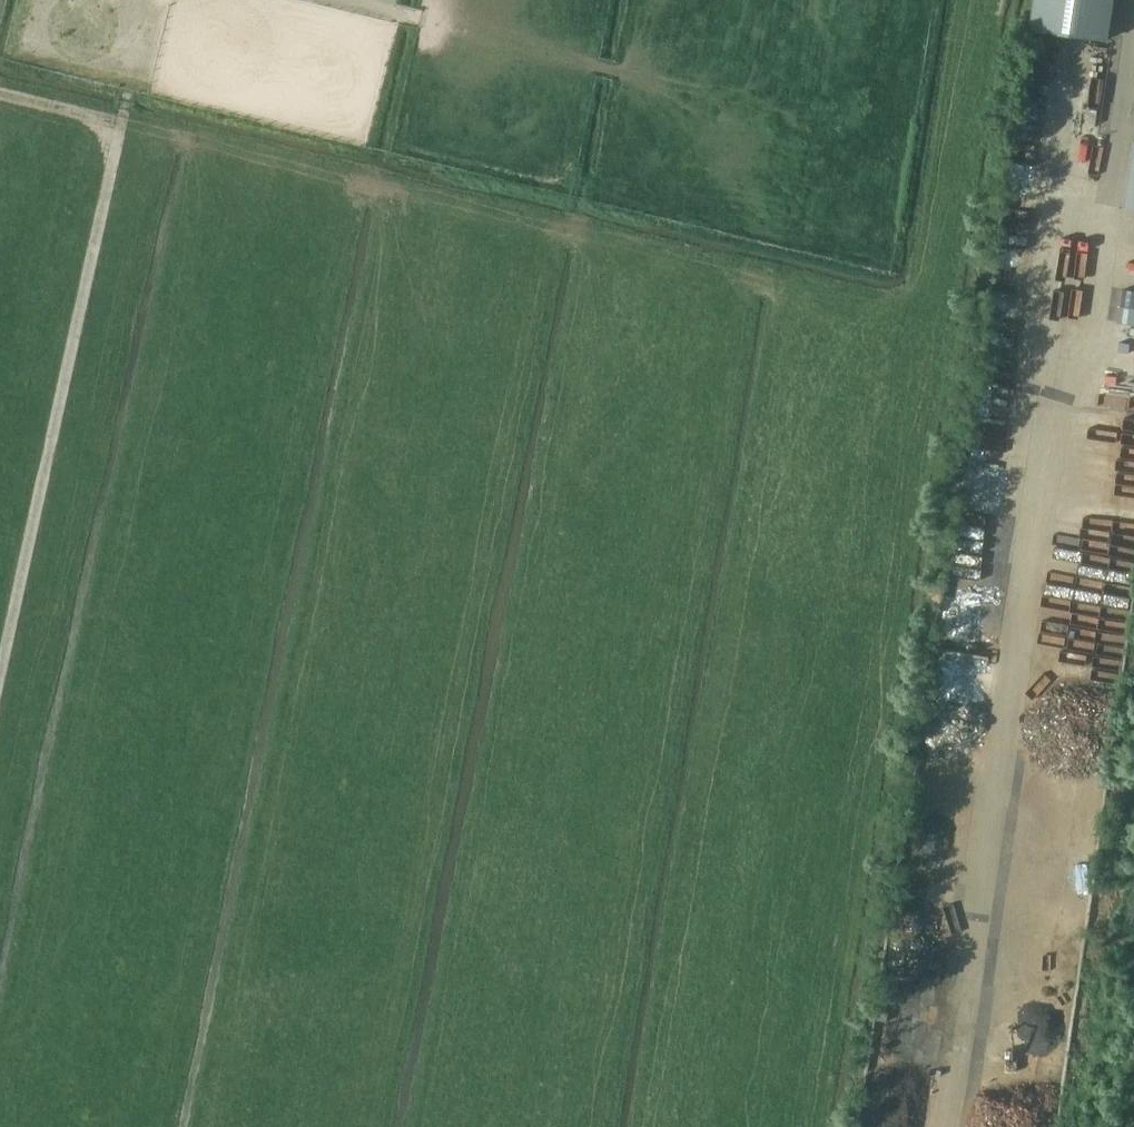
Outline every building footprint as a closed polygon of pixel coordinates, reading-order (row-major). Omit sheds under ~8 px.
[(1032,29),(1107,40),(1112,0),(1036,0),(1032,29)] [(1123,206),(1133,207),(1133,140),(1123,206)]
